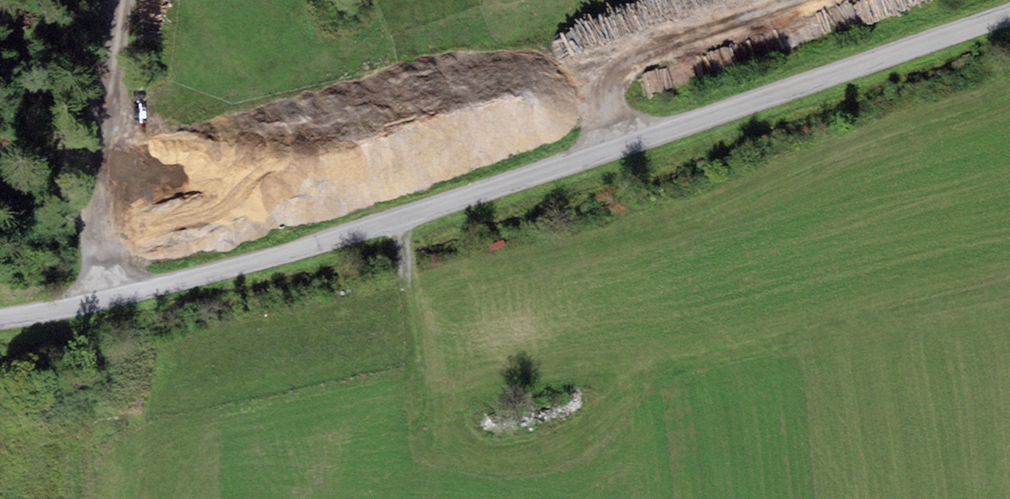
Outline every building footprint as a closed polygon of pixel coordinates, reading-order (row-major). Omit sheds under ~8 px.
[(646,78),(650,101),(673,98),(669,74),(646,78)]
